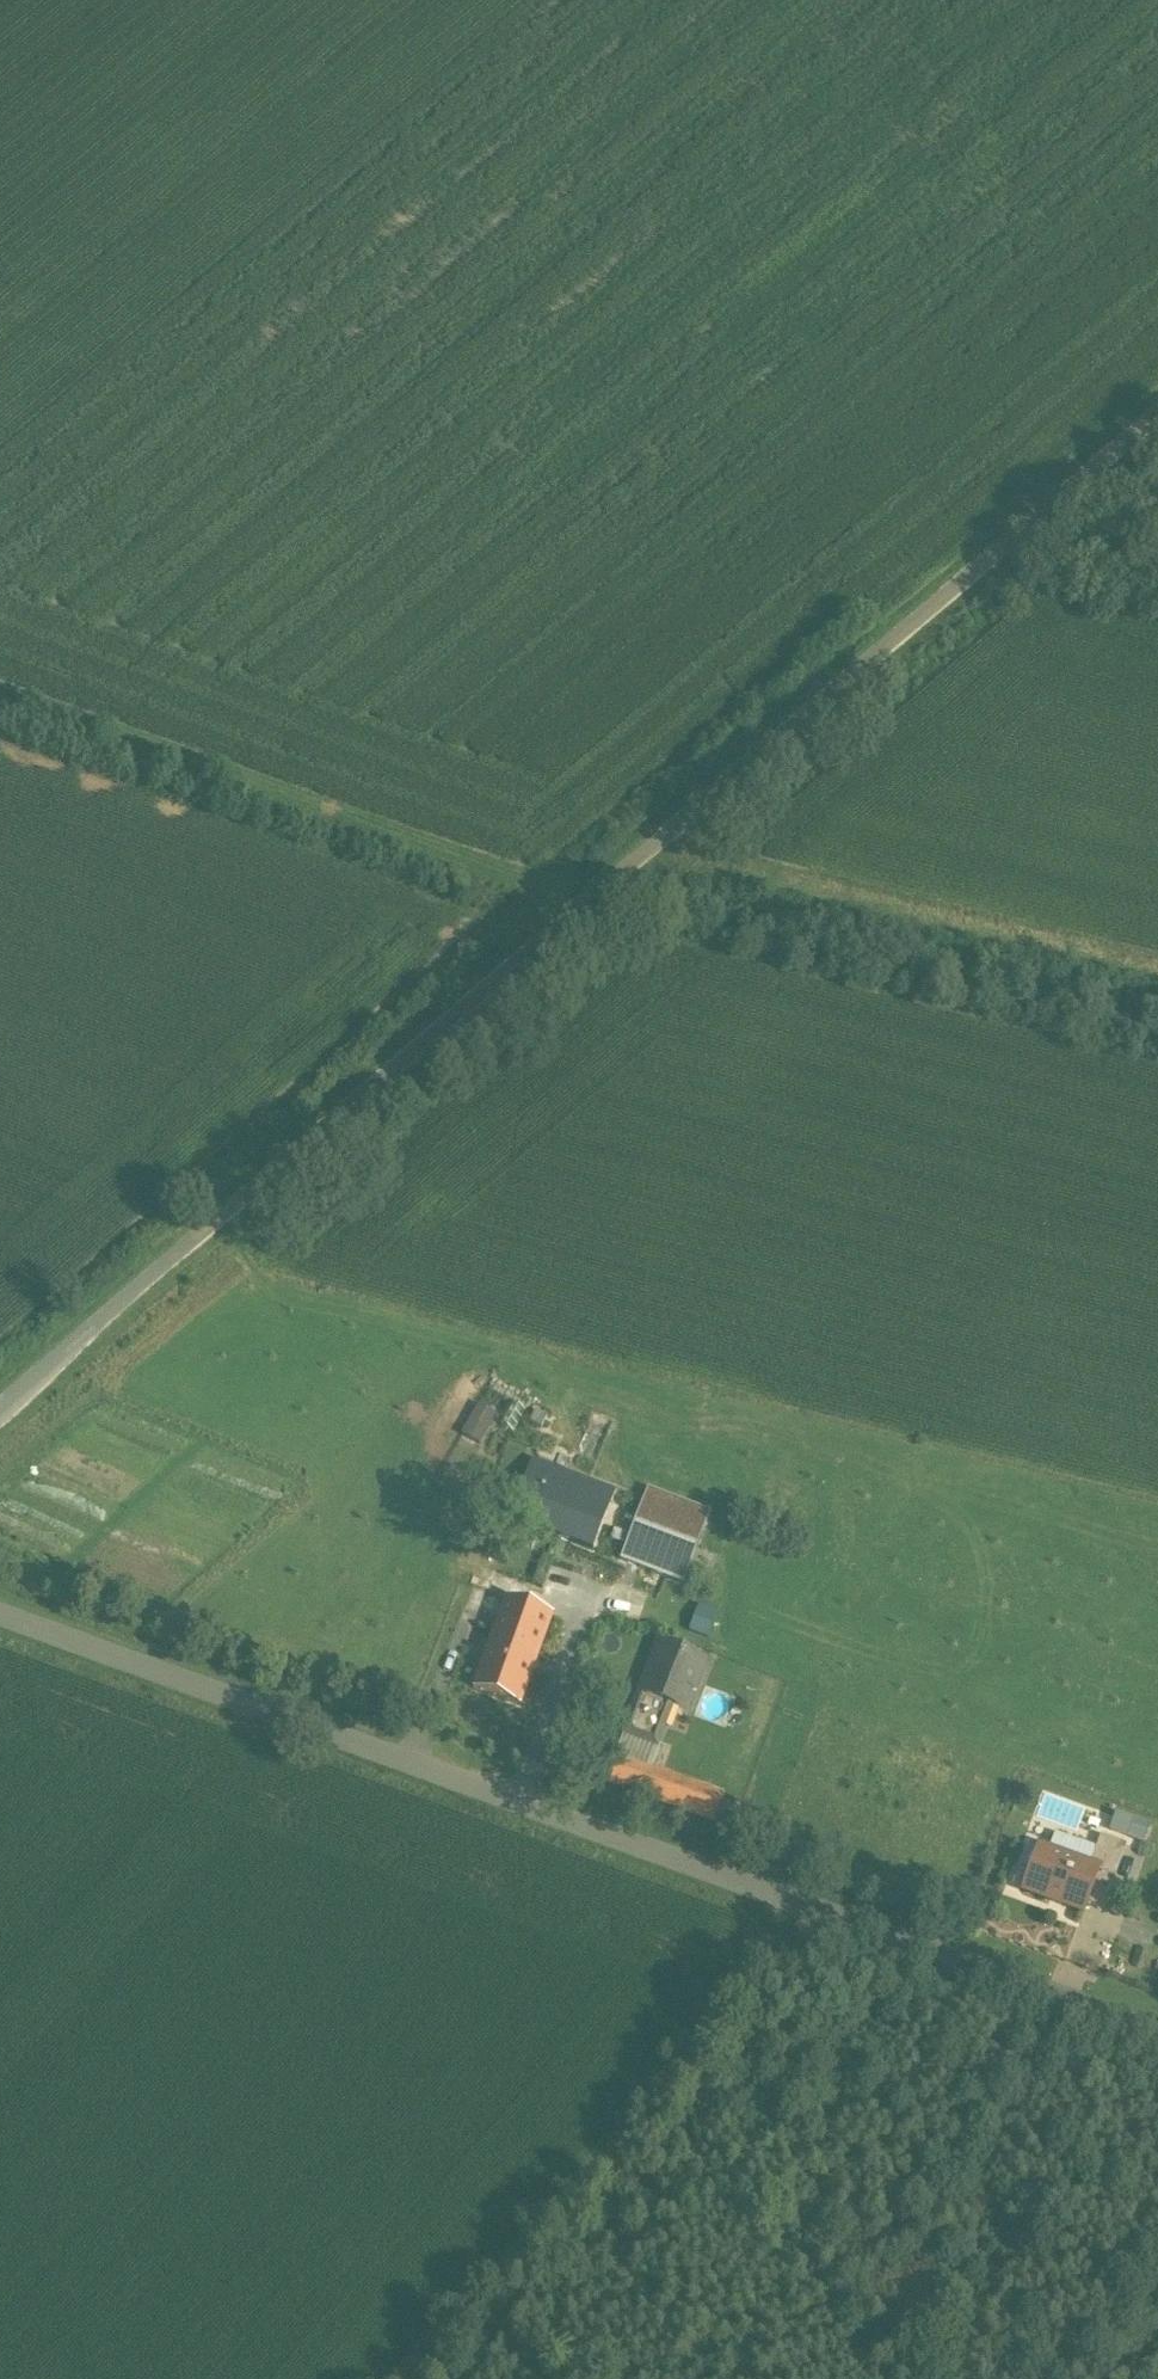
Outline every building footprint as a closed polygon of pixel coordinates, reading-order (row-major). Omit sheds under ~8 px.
[(514,1404),(502,1425),(515,1432),(527,1410),(514,1404)] [(481,1405),(464,1435),(481,1444),(498,1415),(481,1405)] [(625,1467),(545,1436),(535,1462),(517,1455),(496,1511),(684,1583),(711,1513),(621,1478),(625,1467)] [(507,1598),(474,1688),(522,1705),(554,1615),(507,1598)] [(707,1663),(659,1645),(633,1714),(664,1726),(673,1704),(689,1710),(707,1663)] [(664,1726),(633,1714),(626,1732),(657,1745),(664,1726)] [(725,1795),(617,1755),(607,1782),(715,1822),(725,1795)] [(1148,1823),(1135,1818),(1129,1836),(1141,1841),(1148,1823)] [(1097,1849),(1056,1834),(1050,1851),(1091,1866),(1097,1849)] [(1128,1845),(1102,1835),(1097,1849),(1091,1866),(1101,1870),(1100,1871),(1116,1877),(1128,1845)] [(1050,1851),(1038,1847),(1039,1844),(1037,1843),(1035,1846),(1029,1844),(1020,1868),(1031,1872),(1024,1890),(1085,1912),(1100,1871),(1101,1870),(1091,1866),(1050,1851)]
